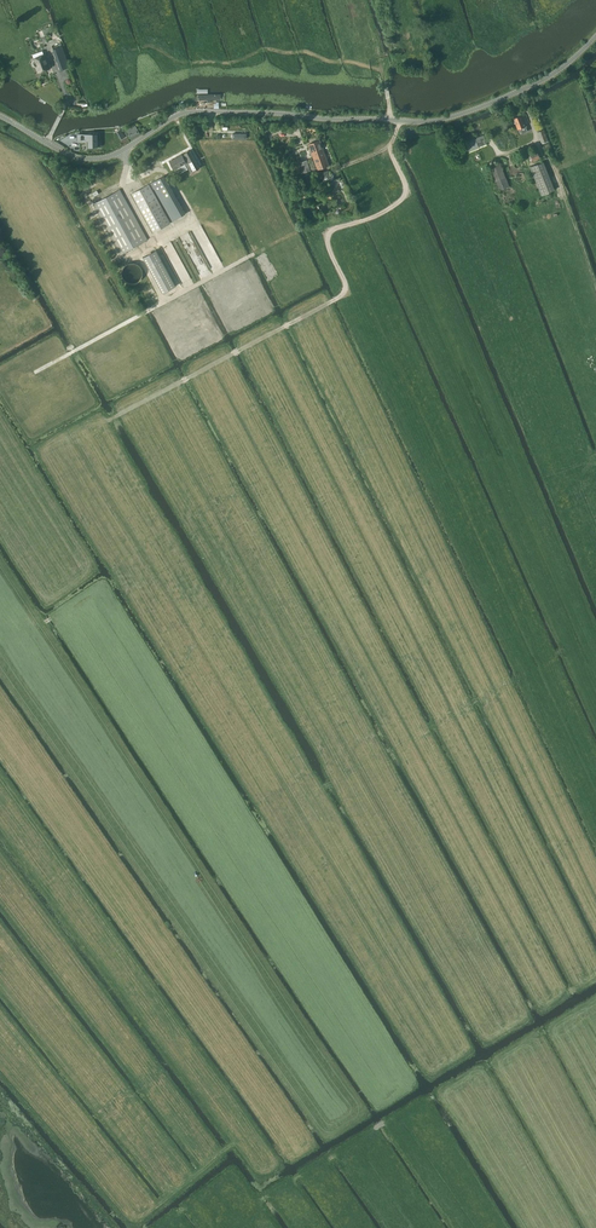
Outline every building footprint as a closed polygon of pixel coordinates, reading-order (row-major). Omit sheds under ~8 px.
[(61,70),(70,67),(62,46),(53,49),(61,70)] [(39,72),(50,68),(45,54),(34,58),(35,61),(34,64),(34,66),(37,67),(39,72)] [(528,131),(525,126),(521,115),(514,118),(518,129),(520,128),(522,133),(528,131)] [(132,139),(141,135),(136,126),(127,131),(132,139)] [(542,143),(548,141),(544,130),(538,132),(542,143)] [(89,146),(98,146),(98,133),(89,133),(89,134),(78,134),(78,140),(89,140),(89,146)] [(487,143),(485,139),(484,135),(466,142),(469,151),(480,147),(479,146),(487,143)] [(318,169),(329,165),(320,140),(309,144),(318,169)] [(199,168),(190,150),(185,153),(185,154),(183,156),(182,155),(170,161),(174,170),(186,163),(191,172),(199,168)] [(531,162),(540,158),(537,150),(528,154),(531,162)] [(304,173),(311,170),(307,160),(300,162),(304,173)] [(499,160),(489,165),(499,191),(509,186),(499,160)] [(542,195),(555,190),(544,162),(530,167),(542,195)] [(332,176),(332,175),(332,173),(331,172),(330,171),(328,170),(327,169),(325,169),(324,170),(322,170),(321,171),(320,173),(320,174),(320,176),(320,178),(321,179),(322,180),(323,181),(325,182),(326,182),(328,181),(329,180),(331,179),(331,178),(332,176)] [(173,221),(186,214),(164,176),(152,183),(132,194),(153,232),(171,223),(152,190),(155,188),(173,221)] [(122,253),(147,239),(120,190),(94,204),(122,253)] [(142,271),(141,269),(140,267),(139,266),(138,264),(136,263),(134,263),(132,263),(130,263),(128,263),(127,264),(125,265),(124,267),(123,269),(122,270),(122,272),(122,274),(123,276),(124,278),(125,279),(126,281),(128,282),(130,282),(132,282),(134,282),(136,282),(138,281),(139,280),(140,278),(141,276),(142,274),(142,273),(142,271)]
